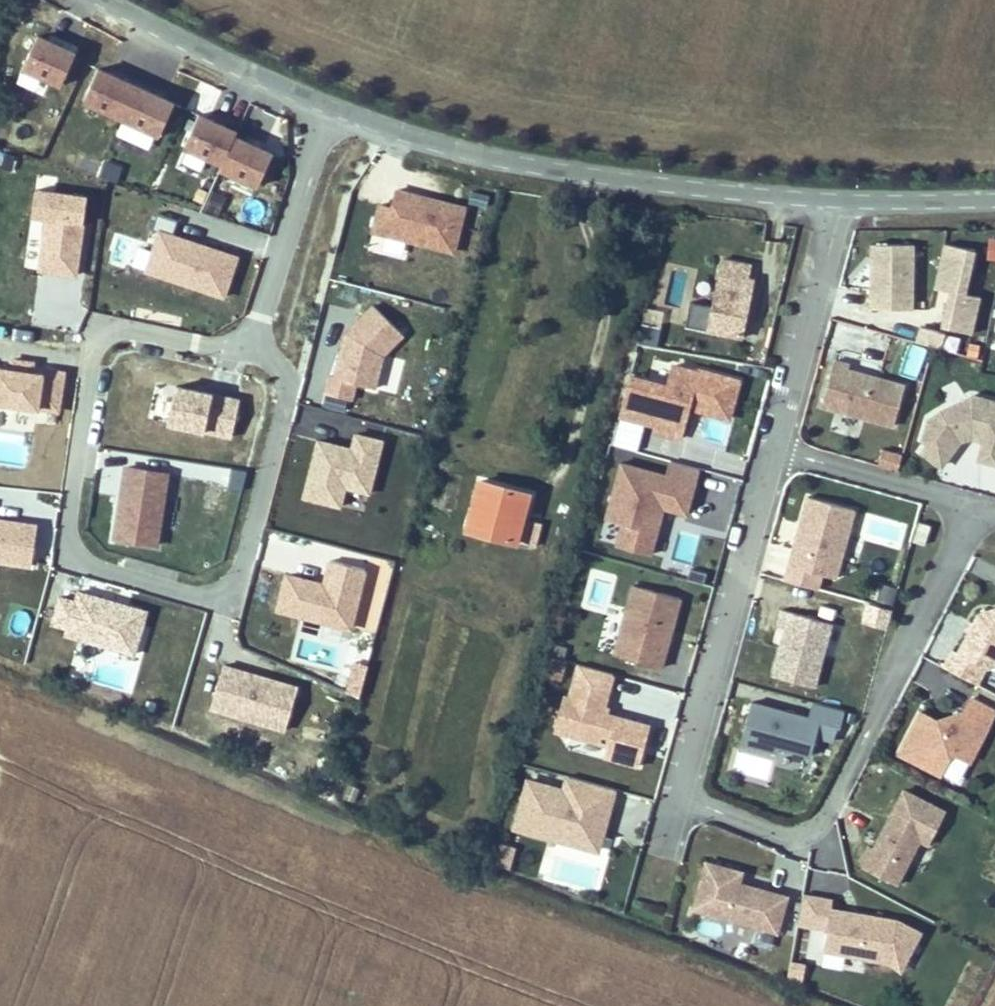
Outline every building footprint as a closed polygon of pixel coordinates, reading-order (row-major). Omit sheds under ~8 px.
[(76,55),(39,38),(23,71),(60,88),(76,55)] [(175,103),(100,70),(84,105),(159,139),(175,103)] [(240,132),(203,117),(188,151),(226,167),(224,171),(261,186),(275,152),(238,137),(240,132)] [(381,207),(375,234),(459,255),(470,208),(398,191),(393,210),(381,207)] [(78,280),(88,198),(36,192),(32,221),(45,223),(39,275),(78,280)] [(159,231),(144,274),(223,300),(238,257),(174,235),(178,224),(160,217),(155,230),(159,231)] [(916,246),(873,245),(871,308),(915,309),(916,246)] [(976,253),(944,246),(935,291),(951,294),(942,334),(921,330),(918,344),(958,353),(963,330),(975,333),(982,300),(967,296),(976,253)] [(752,265),(723,260),(710,335),(744,341),(755,280),(750,279),(752,265)] [(375,308),(346,335),(337,379),(329,377),(326,392),(355,398),(358,387),(377,390),(384,357),(404,339),(375,308)] [(664,314),(647,310),(639,344),(657,348),(664,314)] [(980,347),(970,345),(967,359),(977,361),(980,347)] [(42,412),(43,409),(62,412),(67,372),(51,370),(50,377),(35,375),(37,363),(11,360),(10,372),(0,371),(0,407),(42,412)] [(839,360),(826,404),(898,424),(909,384),(853,369),(855,364),(839,360)] [(669,387),(635,377),(616,443),(640,450),(647,425),(684,436),(691,411),(730,423),(742,380),(700,369),(699,373),(675,366),(669,387)] [(241,400),(179,387),(176,400),(157,396),(152,420),(210,431),(211,428),(235,432),(241,400)] [(974,397),(930,419),(926,439),(917,451),(943,471),(965,442),(970,439),(994,446),(994,402),(974,397)] [(319,441),(304,501),(341,511),(346,490),(371,497),(385,442),(353,434),(350,449),(319,441)] [(903,456),(885,452),(882,466),(900,470),(903,456)] [(669,478),(622,465),(606,520),(622,525),(616,546),(653,557),(666,511),(689,518),(702,472),(673,463),(669,478)] [(171,477),(125,471),(114,543),(160,550),(171,477)] [(526,521),(533,494),(480,481),(467,530),(513,543),(535,549),(542,526),(526,521)] [(810,498),(787,580),(820,589),(824,576),(838,580),(842,564),(856,568),(863,544),(849,540),(857,511),(810,498)] [(33,566),(38,526),(0,521),(0,562),(33,566)] [(931,526),(919,523),(914,543),(926,546),(931,526)] [(288,576),(278,615),(355,634),(370,576),(327,565),(322,584),(288,576)] [(708,574),(692,570),(689,581),(705,585),(708,574)] [(633,586),(614,656),(662,669),(681,599),(633,586)] [(897,590),(882,587),(878,603),(894,606),(897,590)] [(149,614),(79,593),(76,601),(63,597),(54,626),(68,630),(66,636),(137,657),(149,614)] [(946,666),(980,683),(989,666),(994,663),(994,610),(980,612),(975,622),(971,631),(961,650),(955,648),(946,666)] [(816,690),(834,626),(783,612),(779,627),(788,630),(774,678),(816,690)] [(555,646),(552,658),(564,661),(568,649),(555,646)] [(562,683),(568,662),(564,661),(552,658),(546,679),(562,683)] [(301,690),(226,669),(213,714),(288,736),(301,690)] [(650,728),(617,719),(609,716),(610,712),(607,711),(612,692),(579,683),(573,701),(566,699),(557,733),(572,736),(574,729),(580,738),(600,744),(609,746),(606,758),(640,768),(650,728)] [(951,755),(973,766),(988,736),(989,736),(989,735),(994,722),(994,711),(971,699),(964,714),(939,722),(917,712),(895,755),(939,777),(951,755)] [(752,704),(740,746),(777,756),(779,752),(810,761),(820,723),(839,729),(843,714),(813,705),(809,719),(752,704)] [(732,725),(724,722),(718,737),(727,740),(732,725)] [(563,793),(526,783),(513,831),(597,854),(614,793),(566,780),(563,793)] [(871,847),(864,864),(865,868),(899,885),(922,840),(932,845),(948,812),(906,790),(876,849),(871,847)] [(516,849),(501,845),(497,864),(512,868),(516,849)] [(736,872),(707,864),(694,911),(778,935),(788,897),(742,885),(745,875),(736,872)] [(825,955),(883,964),(903,974),(924,934),(898,921),(832,911),(834,900),(803,896),(798,928),(828,932),(825,955)] [(806,965),(792,964),(790,979),(804,986),(806,965)]
